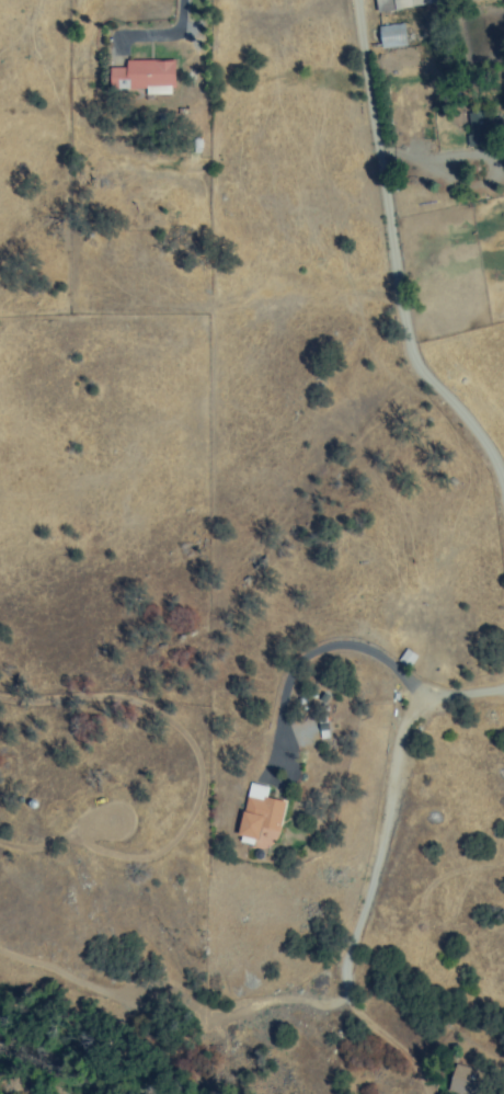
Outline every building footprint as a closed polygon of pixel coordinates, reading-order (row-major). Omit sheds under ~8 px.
[(373,16),(371,0),(436,0),(437,9),(373,16)] [(368,29),(404,24),(406,46),(370,50),(368,29)] [(123,68),(123,61),(170,60),(171,89),(169,89),(168,95),(141,95),(141,90),(131,90),(106,92),(104,70),(123,68)] [(396,658),(403,649),(413,658),(405,666),(396,658)] [(316,722),(324,722),(324,730),(316,731),(316,722)] [(242,794),(283,802),(276,835),(255,831),(252,841),(233,835),(236,827),(242,794)]
